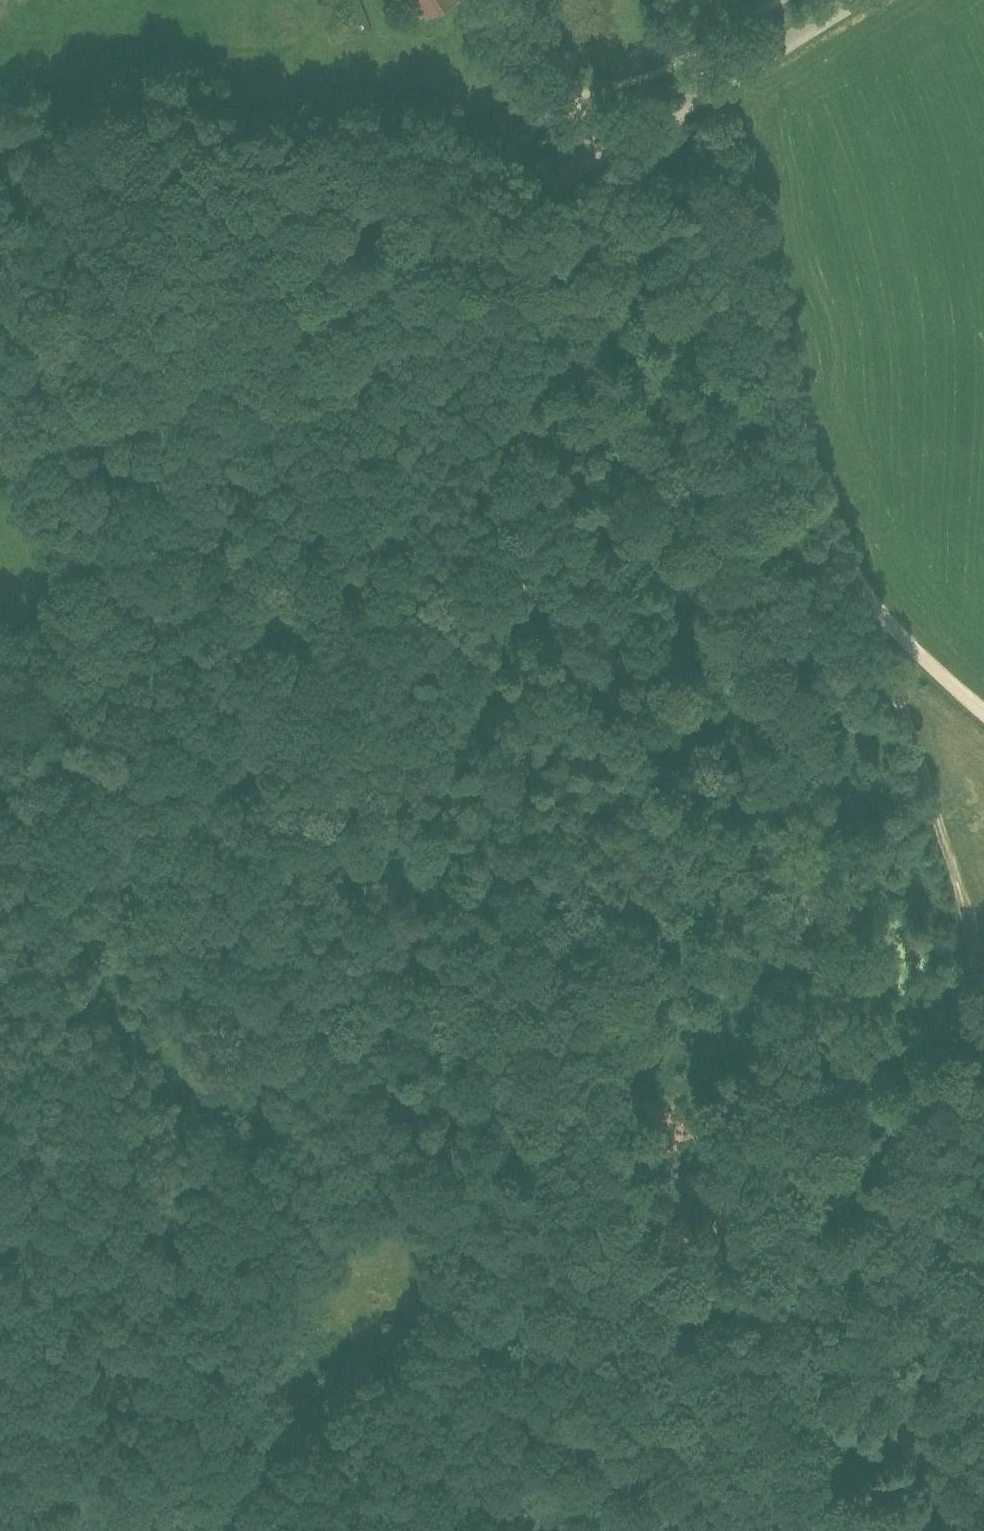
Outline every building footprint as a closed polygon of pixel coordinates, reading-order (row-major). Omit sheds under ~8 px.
[(422,19),(454,0),(411,0),(422,19)]
